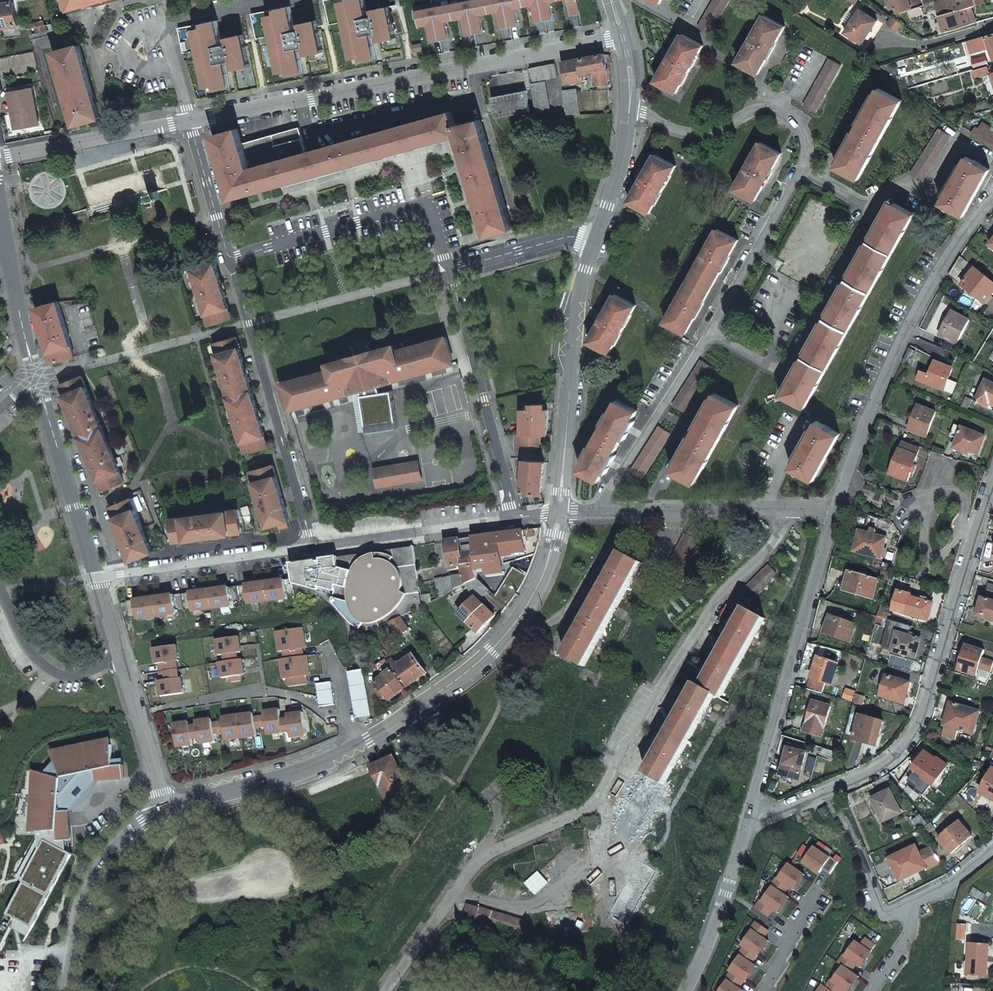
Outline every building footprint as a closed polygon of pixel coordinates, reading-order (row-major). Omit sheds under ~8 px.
[(3,34),(4,39),(21,36),(15,0),(0,0),(0,34),(3,34)] [(353,59),(362,57),(363,61),(378,58),(373,33),(378,32),(380,41),(397,38),(391,5),(374,9),(375,15),(369,16),(366,0),(325,0),(330,25),(345,22),(353,59)] [(460,1),(442,5),(442,1),(425,4),(426,8),(415,10),(417,17),(418,17),(419,26),(428,24),(431,41),(449,38),(446,21),(463,18),(466,35),(484,31),(480,14),(498,11),(501,28),(519,25),(516,8),(533,5),(536,22),(554,18),(551,1),(558,0),(460,0),(460,1)] [(578,0),(568,0),(571,15),(580,13),(578,0)] [(710,33),(730,0),(715,0),(699,26),(710,33)] [(900,13),(910,9),(923,5),(938,1),(939,0),(890,0),(892,8),(897,6),(900,13)] [(942,14),(972,4),(985,0),(939,0),(938,1),(942,14)] [(939,22),(941,32),(977,21),(972,4),(942,14),(945,20),(939,22)] [(923,5),(910,9),(912,14),(924,10),(923,5)] [(272,36),(279,73),(289,71),(290,75),(305,72),(299,47),(305,46),(306,55),(324,52),(318,19),(300,23),(301,29),(296,30),(291,6),(252,14),(257,39),(272,36)] [(862,9),(847,32),(864,43),(879,19),(862,9)] [(750,40),(738,60),(759,72),(786,25),(765,14),(754,34),(753,33),(749,40),(750,40)] [(903,24),(892,16),(887,24),(898,31),(903,24)] [(199,50),(206,87),(216,85),(217,89),(231,87),(226,61),(231,60),(233,69),(250,66),(244,33),(227,37),(228,43),(223,44),(218,20),(179,28),(183,53),(199,50)] [(32,39),(57,32),(54,23),(30,29),(32,39)] [(378,58),(378,65),(384,64),(380,41),(378,32),(373,33),(378,58)] [(683,33),(656,80),(676,92),(688,72),(689,72),(693,65),(692,64),(704,45),(683,33)] [(983,37),(986,45),(985,45),(987,52),(988,52),(991,61),(992,60),(992,33),(983,37)] [(971,57),(987,52),(985,45),(986,45),(983,37),(967,41),(971,57)] [(56,51),(76,124),(101,117),(81,44),(56,51)] [(305,72),(305,79),(311,78),(306,55),(305,46),(299,47),(305,72)] [(610,67),(607,53),(582,58),(585,73),(596,71),(597,85),(609,83),(610,67)] [(564,62),(568,83),(587,80),(587,78),(585,73),(582,58),(564,62)] [(843,64),(831,58),(805,104),(817,111),(843,64)] [(232,93),(238,92),(233,69),(231,60),(226,61),(231,87),(232,93)] [(557,63),(531,68),(534,81),(559,76),(557,63)] [(974,69),(976,76),(992,71),(992,68),(991,69),(990,65),(974,69)] [(533,83),(538,113),(552,111),(546,81),(533,83)] [(33,82),(8,86),(9,91),(34,87),(33,82)] [(15,103),(19,127),(40,123),(34,87),(9,91),(11,104),(15,103)] [(565,90),(569,113),(582,111),(578,87),(569,89),(565,90)] [(880,88),(836,165),(859,178),(903,100),(880,88)] [(600,89),(600,104),(609,104),(609,89),(600,89)] [(528,90),(493,96),(498,117),(532,110),(528,90)] [(239,128),(215,134),(232,198),(458,135),(487,237),(513,229),(482,119),(456,126),(452,111),(307,151),(305,140),(302,130),(296,132),(245,146),(239,128)] [(992,146),(992,136),(979,126),(977,129),(974,127),(972,131),(992,146)] [(954,134),(942,127),(913,171),(924,179),(954,134)] [(746,167),(734,187),(755,199),(782,152),(761,140),(750,160),(749,160),(745,166),(746,167)] [(656,153),(629,200),(649,212),(661,192),(662,192),(666,186),(665,185),(676,164),(656,153)] [(968,155),(941,202),(963,214),(991,168),(968,155)] [(149,192),(152,201),(162,198),(160,189),(149,192)] [(892,200),(783,393),(806,406),(915,213),(892,200)] [(788,254),(810,259),(817,224),(794,220),(788,254)] [(718,227),(666,320),(686,331),(739,239),(718,227)] [(962,255),(950,275),(985,303),(992,294),(992,281),(962,255)] [(210,324),(233,318),(217,262),(194,268),(209,319),(210,324)] [(616,293),(590,341),(610,352),(621,332),(622,332),(626,325),(625,325),(637,304),(616,293)] [(59,301),(37,307),(53,362),(75,355),(59,301)] [(948,338),(943,348),(956,354),(960,345),(957,343),(970,320),(954,311),(941,335),(948,338)] [(253,390),(238,336),(216,343),(231,397),(253,390)] [(454,362),(453,359),(447,336),(406,347),(404,342),(354,356),(322,365),(323,371),(282,382),(290,409),(362,389),(363,395),(357,396),(360,419),(366,419),(367,425),(397,421),(393,390),(382,392),(380,384),(454,363),(454,362)] [(967,368),(970,361),(959,355),(955,362),(967,368)] [(701,359),(673,405),(685,412),(712,366),(701,359)] [(923,372),(920,380),(945,391),(955,395),(959,384),(949,380),(954,368),(936,361),(930,375),(923,372)] [(61,384),(103,489),(125,480),(83,375),(61,384)] [(977,402),(988,408),(990,404),(992,406),(992,383),(988,380),(977,402)] [(253,390),(231,397),(247,452),(269,446),(253,390)] [(716,391),(673,469),(695,482),(739,404),(716,391)] [(968,397),(963,406),(968,409),(973,399),(968,397)] [(618,399),(580,469),(600,480),(638,410),(618,399)] [(523,434),(540,434),(549,434),(549,409),(545,409),(545,404),(532,403),(532,409),(523,409),(523,434)] [(909,429),(927,436),(937,411),(920,404),(909,429)] [(817,420),(791,466),(814,479),(840,433),(817,420)] [(397,421),(367,425),(368,432),(398,428),(397,421)] [(986,435),(954,423),(950,434),(957,437),(953,447),(965,451),(966,449),(978,453),(986,435)] [(634,472),(646,479),(673,433),(661,426),(634,472)] [(523,434),(517,433),(517,449),(540,449),(540,434),(523,434)] [(903,441),(891,473),(909,479),(920,447),(903,441)] [(419,460),(375,468),(378,487),(422,479),(419,460)] [(546,461),(526,460),(523,491),(542,493),(546,461)] [(290,520),(275,465),(252,471),(268,526),(279,523),(280,528),(289,526),(288,520),(290,520)] [(245,467),(239,469),(241,477),(247,475),(245,467)] [(155,490),(149,492),(153,501),(158,498),(155,490)] [(154,551),(132,497),(110,506),(132,560),(154,551)] [(174,541),(243,532),(239,509),(171,517),(174,541)] [(543,528),(500,534),(503,554),(528,551),(526,537),(541,535),(543,528)] [(861,531),(855,551),(882,558),(888,538),(861,531)] [(686,533),(666,568),(678,575),(697,540),(686,533)] [(474,537),(480,576),(492,575),(487,535),(474,537)] [(474,537),(447,541),(451,566),(463,565),(465,573),(452,575),(436,579),(441,597),(468,584),(480,579),(480,576),(474,537)] [(320,589),(320,586),(336,591),(334,602),(353,622),(359,625),(365,627),(371,628),(377,628),(391,621),(402,616),(424,605),(415,545),(323,558),(293,562),(294,577),(295,582),(320,589)] [(584,667),(643,563),(623,552),(565,656),(584,667)] [(769,563),(745,589),(755,598),(778,573),(769,563)] [(891,572),(884,570),(882,577),(889,579),(891,572)] [(850,571),(844,590),(873,599),(878,579),(850,571)] [(288,595),(296,594),(295,582),(294,577),(127,601),(129,616),(137,615),(138,619),(177,614),(177,610),(193,608),(194,612),(233,606),(233,602),(249,600),(249,604),(289,599),(288,595)] [(490,589),(480,579),(468,584),(476,597),(460,613),(478,632),(496,615),(480,598),(490,589)] [(979,616),(992,620),(992,590),(986,588),(979,616)] [(893,610),(906,614),(912,597),(912,594),(899,591),(893,610)] [(912,597),(906,614),(929,621),(934,603),(912,597)] [(746,653),(766,618),(746,606),(700,685),(716,694),(720,697),(746,653)] [(878,616),(864,612),(862,619),(876,624),(877,621),(878,616)] [(830,615),(825,632),(850,641),(856,624),(830,615)] [(410,628),(402,616),(391,621),(401,634),(410,628)] [(904,623),(901,623),(893,651),(916,658),(922,639),(916,637),(917,633),(913,632),(914,626),(904,623)] [(304,628),(278,632),(280,652),(285,651),(286,659),(281,659),(284,679),(289,679),(290,687),(308,684),(307,672),(310,671),(308,656),(305,656),(303,644),(307,644),(304,628)] [(240,637),(218,640),(220,655),(226,655),(227,662),(221,662),(223,678),(231,677),(232,682),(242,681),(241,676),(243,675),(243,670),(245,670),(244,659),(239,660),(238,653),(240,653),(240,647),(242,647),(240,637)] [(959,670),(977,676),(979,668),(991,671),(992,665),(992,661),(982,658),(985,649),(966,644),(959,670)] [(157,659),(159,659),(162,686),(160,686),(162,697),(184,693),(182,678),(180,678),(178,661),(180,661),(178,645),(155,648),(157,659)] [(387,650),(383,653),(390,662),(394,668),(398,665),(387,650)] [(414,654),(398,665),(394,668),(407,687),(427,673),(414,654)] [(839,662),(819,656),(808,688),(823,693),(826,682),(832,684),(839,662)] [(394,668),(390,662),(385,666),(389,672),(376,681),(380,686),(376,688),(383,698),(387,696),(389,700),(407,687),(394,668)] [(358,716),(372,714),(365,668),(350,671),(358,716)] [(887,676),(881,696),(905,703),(910,682),(887,676)] [(318,684),(322,707),(336,704),(333,681),(318,684)] [(619,818),(638,829),(667,779),(700,722),(716,694),(700,685),(697,683),(619,818)] [(845,699),(852,701),(855,692),(847,690),(845,699)] [(864,704),(865,694),(856,693),(855,702),(864,704)] [(814,700),(805,731),(823,737),(832,706),(814,700)] [(952,703),(945,726),(973,734),(980,711),(952,703)] [(184,723),(174,724),(177,747),(193,745),(192,739),(199,738),(200,744),(215,742),(214,734),(225,732),(226,741),(257,736),(256,727),(267,726),(268,734),(291,731),(291,737),(307,735),(304,713),(294,714),(294,716),(289,717),(289,719),(282,720),(281,710),(270,711),(271,713),(265,714),(265,716),(255,718),(254,716),(249,716),(248,714),(225,717),(225,719),(220,720),(220,722),(213,723),(213,721),(207,722),(207,720),(197,721),(197,725),(190,726),(190,724),(184,725),(184,723)] [(866,738),(879,741),(884,722),(861,715),(854,739),(865,742),(866,738)] [(842,747),(843,740),(835,738),(833,744),(842,747)] [(877,746),(879,741),(866,738),(865,742),(877,746)] [(115,778),(112,746),(103,744),(90,744),(76,747),(64,754),(55,761),(59,766),(50,776),(46,772),(40,780),(36,793),(34,805),(35,816),(37,831),(70,830),(69,808),(94,780),(115,778)] [(789,747),(781,774),(799,779),(807,752),(789,747)] [(917,771),(910,781),(919,787),(925,780),(934,786),(949,766),(939,758),(937,759),(927,752),(915,769),(917,771)] [(371,767),(386,800),(409,790),(394,757),(371,767)] [(983,794),(992,799),(992,773),(983,794)] [(873,799),(884,821),(901,812),(890,790),(873,799)] [(839,802),(842,810),(849,807),(845,797),(840,799),(839,802)] [(914,820),(920,829),(928,824),(922,816),(914,820)] [(960,822),(939,839),(951,854),(973,836),(960,822)] [(925,826),(927,833),(937,830),(935,823),(925,826)] [(891,859),(901,880),(927,867),(916,846),(891,859)] [(838,861),(824,851),(823,853),(815,847),(805,861),(820,872),(822,868),(830,873),(838,861)] [(657,872),(637,860),(606,914),(626,926),(657,872)] [(804,874),(789,864),(784,872),(782,870),(772,885),(773,886),(767,894),(766,893),(756,907),(768,916),(774,909),(777,911),(788,896),(784,893),(790,886),(793,889),(804,874)] [(522,934),(525,922),(525,921),(511,917),(467,904),(464,917),(522,934)] [(589,908),(546,911),(547,932),(590,929),(589,908)] [(764,937),(769,930),(757,921),(747,935),(748,936),(742,944),(745,946),(734,960),(736,961),(730,969),(731,970),(721,985),(722,986),(719,990),(741,990),(742,990),(739,988),(755,965),(751,963),(757,955),(757,954),(767,940),(764,937)] [(961,921),(953,921),(952,937),(960,938),(961,921)] [(843,988),(847,990),(857,976),(851,971),(856,963),(860,966),(863,962),(862,962),(874,945),(866,939),(861,945),(856,941),(850,949),(849,948),(839,962),(843,966),(837,974),(836,973),(826,987),(822,985),(818,990),(841,990),(843,988)] [(970,944),(968,974),(987,975),(989,945),(970,944)]
